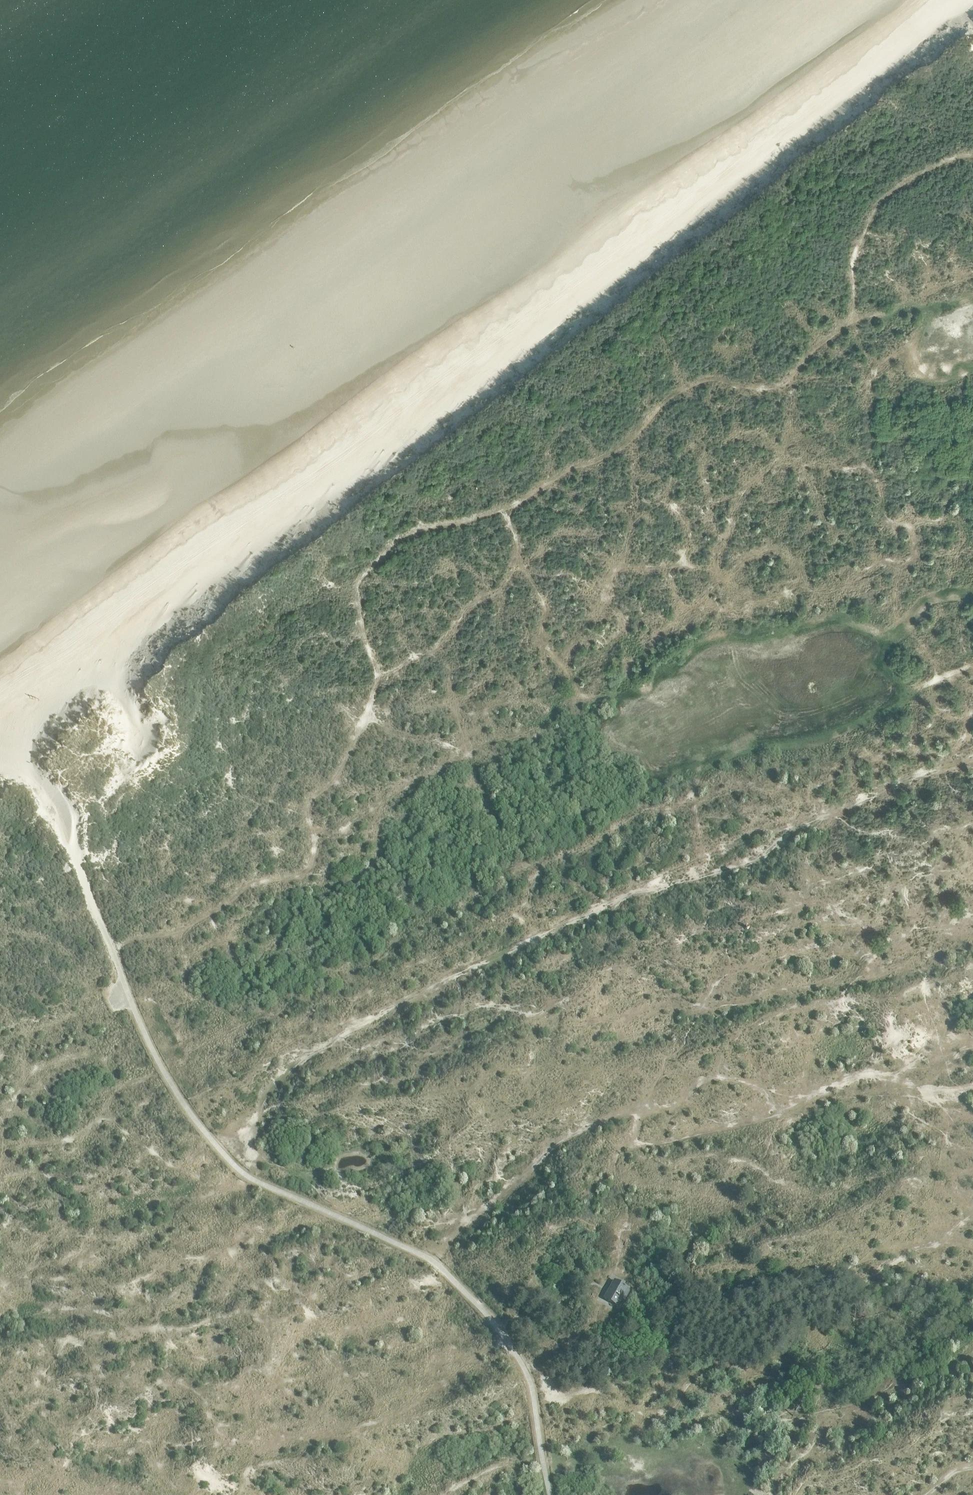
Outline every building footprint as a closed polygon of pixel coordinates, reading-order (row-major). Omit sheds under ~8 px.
[(620,1301),(622,1303),(629,1291),(627,1289),(614,1281),(604,1299),(617,1306),(620,1301)]
